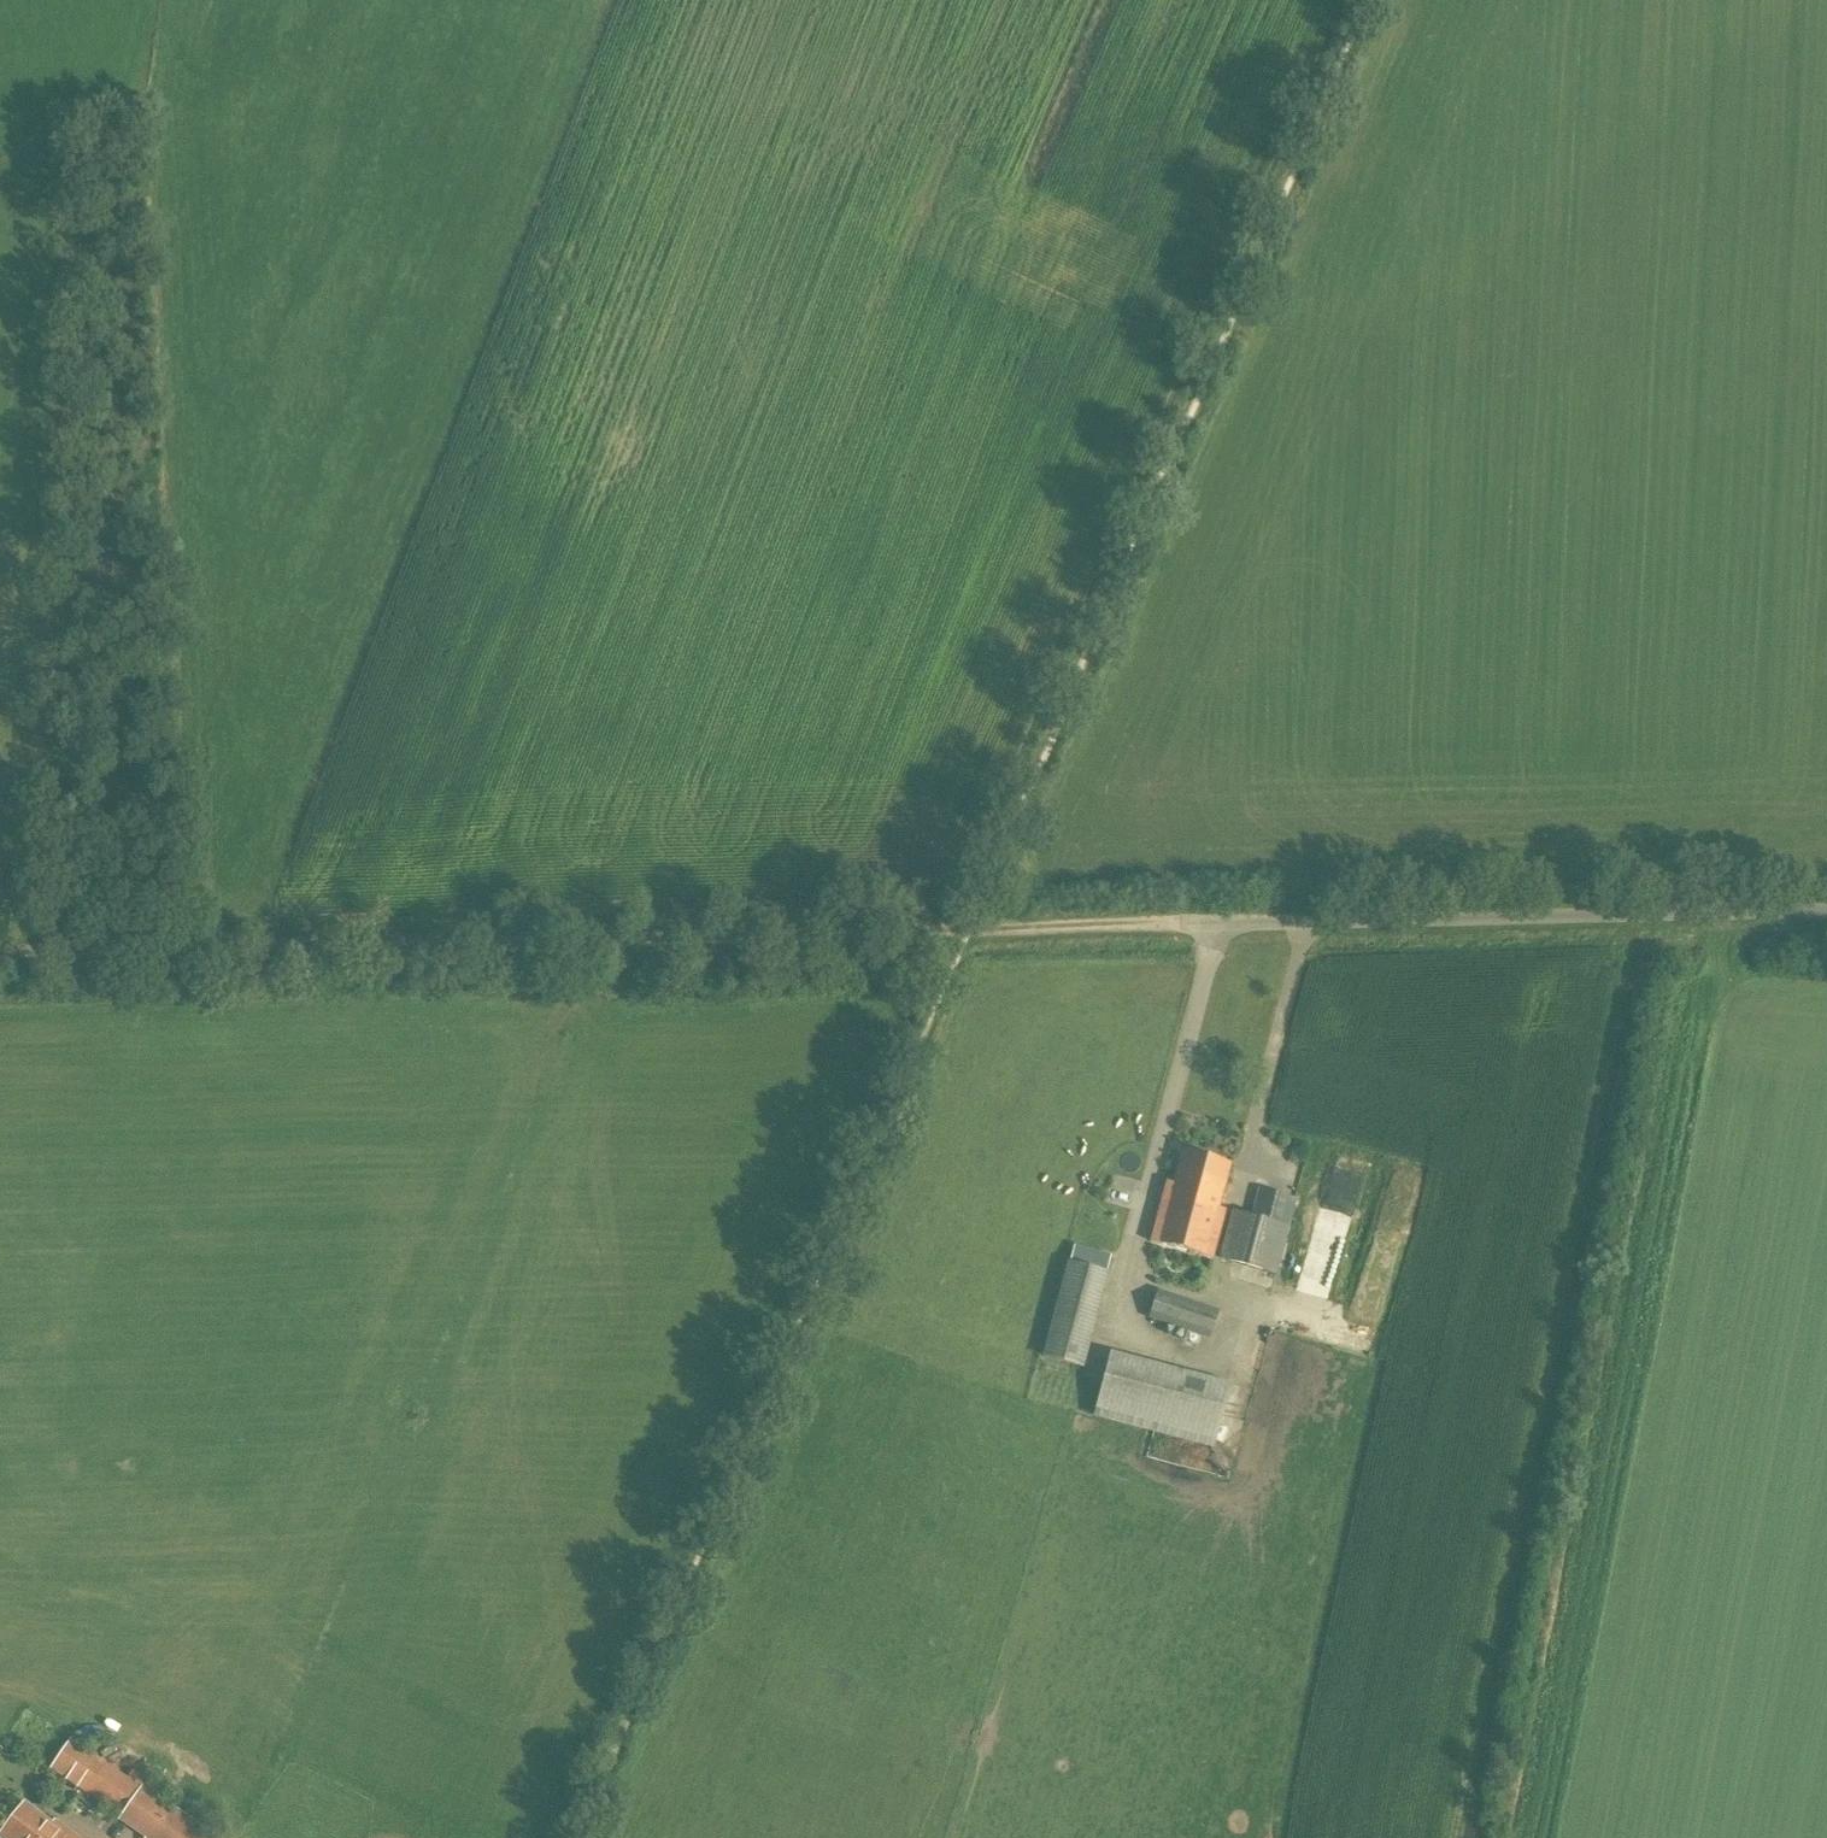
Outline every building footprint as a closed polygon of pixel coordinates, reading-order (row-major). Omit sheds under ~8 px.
[(1201,1222),(1213,1225),(1230,1164),(1183,1151),(1174,1184),(1168,1182),(1163,1201),(1190,1208),(1189,1214),(1198,1216),(1197,1218),(1202,1219),(1201,1222)] [(1277,1275),(1298,1199),(1276,1194),(1269,1221),(1232,1211),(1219,1259),(1277,1275)] [(1211,1233),(1213,1225),(1201,1222),(1202,1219),(1197,1218),(1198,1216),(1189,1214),(1190,1208),(1163,1201),(1151,1241),(1212,1258),(1218,1234),(1211,1233)] [(1084,1368),(1109,1273),(1068,1262),(1043,1358),(1084,1368)] [(1209,1340),(1219,1311),(1158,1290),(1148,1319),(1209,1340)] [(1213,1442),(1228,1385),(1110,1353),(1094,1409),(1213,1442)] [(170,1807),(33,1711),(12,1742),(149,1837),(148,1837),(214,1837),(170,1807)] [(24,1805),(0,1837),(77,1837),(56,1823),(53,1826),(24,1805)]
